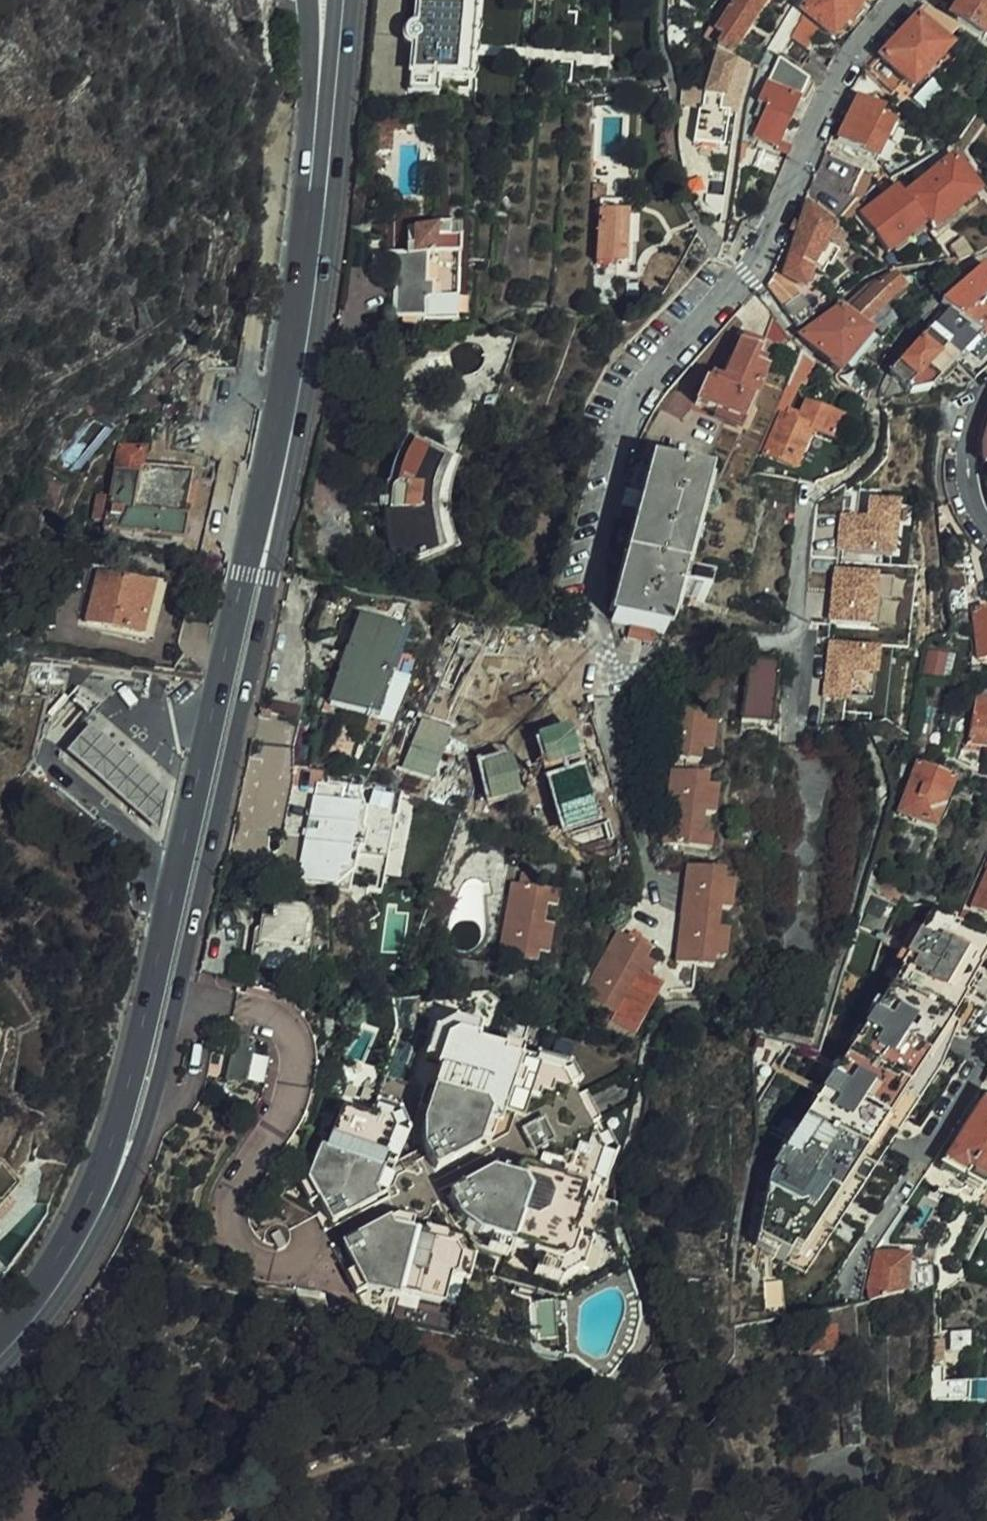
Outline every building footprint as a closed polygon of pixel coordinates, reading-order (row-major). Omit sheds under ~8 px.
[(474,0),(415,0),(413,30),(408,29),(403,32),(400,39),(401,44),(405,48),(412,48),(409,93),(436,95),(437,79),(468,81),(474,0)] [(702,38),(730,56),(766,0),(725,0),(702,38)] [(766,54),(810,89),(818,92),(827,73),(808,58),(800,67),(782,54),(803,18),(831,41),(862,4),(858,0),(811,0),(806,7),(798,1),(766,54)] [(956,21),(970,0),(957,0),(947,15),(956,21)] [(984,40),(986,35),(986,0),(970,0),(956,21),(984,40)] [(943,44),(957,30),(925,8),(877,61),(879,62),(868,74),(891,95),(902,84),(910,91),(949,50),(943,44)] [(688,25),(667,26),(669,49),(688,49),(688,25)] [(528,45),(526,66),(541,67),(544,46),(528,45)] [(766,54),(759,65),(744,115),(739,143),(748,147),(752,141),(774,151),(778,142),(798,100),(803,102),(810,89),(766,54)] [(697,107),(695,126),(722,142),(726,109),(722,108),(736,67),(716,60),(704,91),(703,106),(697,107)] [(917,97),(910,91),(906,96),(922,110),(941,91),(932,82),(917,97)] [(892,107),(899,116),(907,109),(900,101),(892,107)] [(835,146),(874,164),(892,128),(875,120),(877,114),(855,104),(835,146)] [(403,134),(405,123),(375,121),(373,151),(391,153),(391,135),(403,134)] [(722,142),(695,126),(694,140),(722,143),(722,142)] [(774,151),(787,158),(791,149),(778,142),(774,151)] [(835,193),(848,190),(860,173),(824,155),(816,173),(835,193)] [(901,199),(923,229),(929,237),(976,198),(947,161),(901,199)] [(845,195),(848,190),(835,193),(816,173),(805,197),(838,225),(856,202),(845,195)] [(901,199),(894,191),(860,218),(887,256),(923,229),(901,199)] [(929,237),(934,243),(982,205),(976,198),(929,237)] [(632,265),(635,205),(600,201),(594,265),(613,267),(614,263),(632,265)] [(840,254),(848,241),(806,206),(781,278),(802,290),(810,268),(825,245),(840,254)] [(404,254),(395,254),(394,268),(392,317),(451,319),(454,232),(405,230),(404,254)] [(956,257),(972,254),(961,238),(948,246),(956,257)] [(394,268),(395,254),(383,253),(382,267),(394,268)] [(939,306),(986,343),(986,273),(983,270),(939,306)] [(931,284),(926,276),(907,279),(919,293),(931,284)] [(766,290),(795,329),(810,318),(787,288),(771,279),(766,290)] [(881,343),(896,324),(883,313),(904,294),(890,279),(874,285),(872,284),(841,309),(871,335),(881,343)] [(939,306),(934,311),(944,321),(927,337),(956,365),(957,364),(976,380),(986,370),(986,343),(939,306)] [(829,371),(836,378),(871,335),(841,309),(800,339),(830,368),(829,371)] [(956,365),(927,337),(910,355),(939,382),(956,365)] [(742,338),(729,369),(721,387),(708,382),(706,381),(696,403),(739,421),(749,399),(756,402),(768,373),(763,372),(765,366),(754,361),(757,354),(761,345),(742,338)] [(768,359),(757,354),(754,361),(765,366),(768,359)] [(910,355),(904,361),(911,368),(934,388),(939,382),(910,355)] [(721,387),(729,369),(715,364),(708,382),(721,387)] [(939,395),(938,405),(950,403),(951,395),(939,395)] [(833,439),(842,418),(806,403),(798,422),(781,415),(765,454),(795,467),(811,429),(833,439)] [(439,477),(449,460),(410,438),(400,456),(392,479),(388,497),(384,497),(383,515),(384,532),(389,561),(406,555),(410,564),(438,554),(435,544),(433,533),(432,521),(432,508),(435,493),(439,477)] [(143,466),(147,448),(122,444),(111,497),(100,496),(95,519),(109,521),(106,530),(181,545),(187,521),(184,520),(193,476),(143,466)] [(705,477),(654,464),(613,622),(633,627),(656,633),(666,636),(677,595),(704,602),(708,589),(678,581),(705,477)] [(866,519),(837,516),(833,554),(892,561),(899,505),(868,501),(866,519)] [(880,606),(893,608),(896,576),(831,569),(824,627),(877,633),(880,606)] [(89,620),(143,633),(156,587),(101,573),(89,620)] [(968,605),(965,595),(948,599),(950,609),(968,605)] [(986,615),(985,607),(971,609),(977,660),(986,659),(986,615)] [(392,653),(399,633),(359,619),(330,701),(371,715),(374,705),(379,707),(397,655),(392,653)] [(656,633),(633,627),(630,639),(653,645),(656,633)] [(870,705),(876,651),(824,646),(818,699),(870,705)] [(533,678),(494,656),(472,695),(514,716),(533,678)] [(778,665),(749,661),(740,723),(771,727),(778,665)] [(976,696),(968,745),(986,749),(986,743),(986,698),(976,696)] [(267,702),(264,715),(295,722),(299,710),(267,702)] [(671,759),(678,709),(671,708),(665,758),(671,759)] [(709,713),(678,709),(671,759),(702,763),(703,752),(707,723),(709,713)] [(717,724),(707,723),(703,752),(712,753),(717,724)] [(136,818),(155,835),(163,796),(147,782),(89,729),(65,754),(136,818)] [(378,756),(369,777),(378,781),(387,760),(378,756)] [(918,767),(906,759),(899,781),(911,786),(904,801),(899,814),(934,828),(954,783),(918,767)] [(667,846),(678,773),(670,772),(660,846),(667,846)] [(709,777),(678,773),(667,846),(699,850),(701,834),(704,814),(707,788),(709,777)] [(393,810),(397,789),(378,781),(369,777),(364,805),(369,806),(393,810)] [(911,786),(899,781),(895,797),(904,801),(911,786)] [(716,788),(707,788),(704,814),(713,815),(716,788)] [(588,821),(592,795),(560,790),(555,817),(588,821)] [(364,850),(369,827),(365,826),(356,824),(360,804),(318,796),(303,876),(344,884),(351,848),(361,850),(364,850)] [(369,806),(364,805),(360,804),(356,824),(365,826),(369,806)] [(387,830),(393,810),(369,806),(365,826),(369,827),(387,830)] [(701,834),(699,850),(708,851),(710,835),(701,834)] [(351,848),(344,884),(352,886),(361,850),(351,848)] [(681,967),(695,871),(685,869),(672,965),(681,967)] [(518,871),(515,881),(533,886),(536,875),(518,871)] [(724,875),(695,871),(681,967),(672,965),(668,997),(688,993),(691,968),(710,970),(711,961),(716,933),(719,911),(723,885),(724,875)] [(972,907),(986,914),(986,873),(972,907)] [(872,874),(867,889),(877,894),(884,879),(872,874)] [(494,949),(513,881),(508,879),(488,947),(494,949)] [(533,886),(515,881),(513,881),(494,949),(523,957),(526,947),(533,922),(539,901),(543,888),(533,886)] [(732,886),(723,885),(719,911),(729,912),(732,886)] [(552,891),(543,888),(539,901),(549,904),(552,891)] [(305,928),(296,913),(278,911),(276,922),(265,920),(261,941),(257,942),(254,960),(304,969),(307,949),(301,947),(305,928)] [(922,930),(891,989),(950,1024),(963,1000),(961,999),(977,971),(975,970),(986,948),(952,928),(954,923),(933,912),(922,930)] [(533,922),(526,947),(535,950),(543,925),(533,922)] [(589,998),(626,933),(619,929),(582,995),(589,998)] [(650,946),(626,933),(589,998),(615,1013),(637,971),(646,954),(650,946)] [(716,933),(711,961),(721,962),(726,934),(716,933)] [(654,959),(646,954),(637,971),(645,976),(654,959)] [(637,971),(615,1013),(611,1021),(632,1032),(658,982),(645,976),(637,971)] [(950,1024),(891,989),(855,1046),(771,1172),(774,1175),(768,1182),(757,1244),(775,1258),(779,1252),(787,1257),(792,1251),(799,1255),(879,1133),(950,1024)] [(434,1044),(449,1049),(455,1031),(478,1038),(481,1032),(484,1024),(458,1016),(442,1025),(434,1044)] [(940,1068),(957,1027),(950,1024),(879,1133),(799,1255),(794,1262),(808,1271),(940,1068)] [(426,1124),(428,1125),(426,1146),(438,1167),(445,1163),(448,1162),(479,1146),(490,1119),(499,1123),(505,1108),(519,1113),(542,1160),(532,1185),(494,1171),(450,1191),(461,1216),(481,1231),(494,1235),(512,1241),(536,1250),(545,1253),(572,1248),(576,1238),(572,1237),(581,1211),(577,1209),(584,1190),(589,1191),(604,1150),(597,1136),(591,1123),(578,1097),(571,1083),(566,1071),(538,1062),(525,1058),(522,1065),(501,1058),(503,1051),(476,1043),(478,1038),(455,1031),(449,1049),(445,1061),(448,1063),(427,1118),(426,1124)] [(481,1032),(478,1038),(476,1043),(503,1051),(508,1041),(481,1032)] [(241,1034),(232,1076),(249,1080),(256,1047),(249,1045),(251,1037),(241,1034)] [(508,1041),(503,1051),(501,1058),(522,1065),(525,1058),(526,1047),(508,1041)] [(526,1047),(525,1058),(538,1062),(541,1052),(526,1047)] [(541,1052),(538,1062),(566,1071),(571,1083),(584,1077),(576,1059),(545,1047),(542,1053),(541,1052)] [(955,1126),(965,1132),(942,1169),(962,1181),(965,1177),(986,1191),(986,1189),(986,1085),(983,1082),(955,1126)] [(578,1097),(591,1123),(602,1118),(590,1092),(578,1097)] [(383,1155),(396,1161),(411,1129),(401,1108),(381,1099),(376,1114),(392,1120),(394,1129),(383,1155)] [(384,1190),(396,1161),(383,1155),(394,1129),(392,1120),(376,1114),(374,1118),(346,1107),(329,1150),(323,1147),(312,1175),(321,1195),(334,1222),(387,1197),(384,1190)] [(597,1136),(604,1150),(589,1191),(584,1190),(577,1209),(581,1211),(592,1214),(604,1180),(608,1181),(618,1150),(610,1132),(597,1136)] [(313,1200),(321,1195),(312,1175),(302,1179),(313,1200)] [(356,1267),(366,1286),(397,1294),(398,1289),(440,1299),(447,1270),(453,1272),(458,1251),(425,1242),(429,1225),(400,1218),(396,1211),(342,1237),(356,1267)] [(462,1236),(429,1225),(425,1242),(458,1251),(462,1236)] [(509,1250),(512,1241),(494,1235),(491,1245),(509,1250)] [(458,1251),(453,1272),(468,1277),(473,1255),(462,1236),(458,1251)] [(576,1238),(572,1248),(570,1256),(560,1261),(567,1263),(582,1267),(591,1245),(576,1238)] [(570,1256),(572,1248),(545,1253),(536,1250),(536,1253),(548,1258),(560,1261),(570,1256)] [(792,1251),(787,1257),(794,1262),(799,1255),(792,1251)] [(872,1300),(904,1294),(907,1257),(879,1254),(875,1260),(869,1286),(870,1288),(872,1300)] [(563,1277),(567,1263),(560,1261),(548,1258),(543,1271),(563,1277)] [(358,1291),(366,1286),(356,1267),(348,1271),(358,1291)] [(302,1292),(300,1305),(332,1311),(329,1298),(302,1292)] [(536,1303),(540,1342),(559,1339),(554,1299),(536,1303)] [(823,1331),(801,1332),(803,1354),(824,1353),(823,1331)] [(938,1399),(986,1403),(986,1386),(970,1386),(970,1381),(948,1380),(948,1370),(937,1370),(938,1399)] [(861,1400),(838,1401),(841,1433),(842,1448),(863,1447),(861,1400)]
